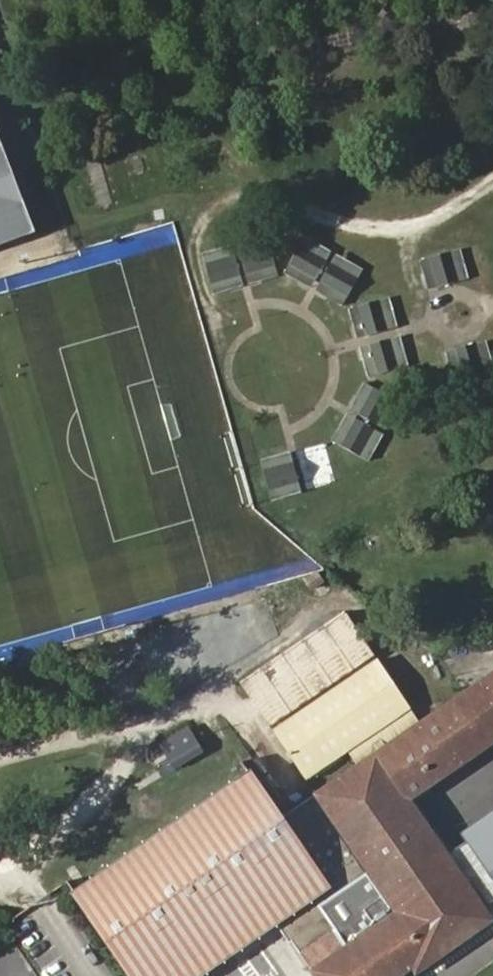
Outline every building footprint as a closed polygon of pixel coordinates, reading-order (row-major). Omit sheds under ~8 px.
[(34,226),(0,138),(0,238),(34,226)] [(264,243),(240,253),(253,284),(277,273),(264,243)] [(292,280),(314,290),(326,261),(304,250),(292,280)] [(426,260),(433,288),(472,280),(466,254),(426,260)] [(226,258),(202,268),(216,302),(241,291),(226,258)] [(345,306),(360,278),(338,267),(324,295),(345,306)] [(355,311),(362,336),(402,328),(395,303),(355,311)] [(460,379),(492,369),(492,364),(487,343),(453,353),(460,379)] [(413,370),(406,347),(368,355),(373,378),(413,370)] [(377,394),(365,414),(399,431),(411,411),(377,394)] [(382,460),(393,440),(361,423),(348,441),(382,460)] [(320,488),(344,481),(333,449),(311,456),(320,488)] [(285,497),(309,489),(300,456),(277,464),(285,497)] [(240,689),(271,733),(375,661),(345,616),(240,689)] [(383,671),(278,742),(303,780),(410,708),(383,671)] [(453,706),(484,751),(492,745),(492,679),(453,706)] [(484,751),(453,706),(435,718),(465,764),(484,751)] [(435,718),(291,815),(256,766),(71,881),(108,938),(134,975),(153,975),(267,901),(318,975),(399,975),(414,966),(417,971),(492,920),(485,908),(492,902),(492,762),(447,794),(470,829),(461,834),(466,844),(450,856),(411,798),(465,764),(435,718)] [(173,768),(200,749),(192,738),(166,758),(173,768)]
